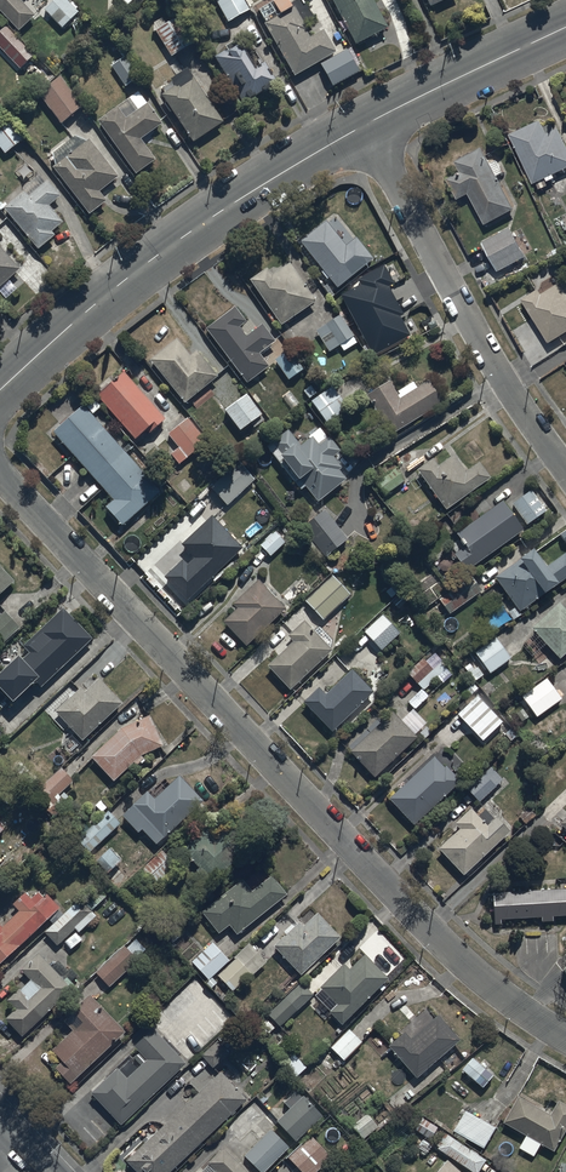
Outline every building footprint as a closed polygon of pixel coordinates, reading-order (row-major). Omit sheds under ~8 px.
[(19,29),(34,15),(20,0),(0,0),(0,9),(19,29)] [(43,9),(62,28),(79,10),(69,0),(52,0),(43,9)] [(228,21),(251,7),(247,0),(216,0),(228,21)] [(272,1),(280,13),(264,22),(296,76),(321,61),(334,84),(361,69),(348,47),(337,53),(323,29),(310,37),(305,28),(307,27),(292,0),(274,0),(272,1)] [(356,43),(388,27),(374,0),(335,0),(356,43)] [(180,13),(156,28),(173,56),(197,41),(180,13)] [(0,31),(0,46),(20,68),(33,56),(6,25),(0,31)] [(228,46),(214,55),(242,102),(278,81),(265,59),(258,63),(244,39),(238,43),(235,39),(227,44),(228,46)] [(125,51),(109,62),(126,86),(142,75),(125,51)] [(176,83),(162,92),(194,140),(224,120),(188,65),(172,76),(176,83)] [(58,74),(36,93),(61,123),(84,105),(58,74)] [(140,89),(98,117),(136,172),(157,158),(143,137),(164,123),(140,89)] [(0,123),(0,146),(6,153),(26,137),(9,116),(0,123)] [(509,132),(537,189),(548,184),(546,180),(555,176),(554,173),(565,167),(565,141),(559,126),(555,128),(552,122),(543,126),(540,118),(509,132)] [(90,137),(53,164),(90,212),(107,200),(99,190),(119,175),(90,137)] [(484,145),(455,159),(461,171),(449,177),(459,197),(463,195),(465,201),(474,196),(487,223),(515,209),(498,173),(503,171),(497,158),(491,161),(484,145)] [(40,173),(2,206),(40,249),(57,234),(53,229),(64,220),(50,203),(61,194),(48,178),(46,180),(40,173)] [(346,244),(326,218),(300,238),(336,285),(373,256),(357,235),(346,244)] [(510,225),(482,240),(498,270),(526,255),(510,225)] [(5,297),(17,287),(9,279),(21,268),(0,244),(0,291),(5,297)] [(266,266),(249,278),(281,324),(316,300),(290,262),(272,275),(266,266)] [(523,298),(549,342),(565,332),(565,289),(561,281),(544,291),(541,287),(523,298)] [(235,306),(206,328),(248,382),(269,366),(258,351),(275,338),(263,323),(247,335),(240,326),(246,321),(235,306)] [(395,311),(365,327),(367,331),(359,336),(370,357),(409,337),(395,311)] [(340,314),(316,330),(330,351),(341,344),(344,350),(358,342),(340,314)] [(177,338),(151,359),(185,402),(218,376),(196,348),(189,353),(177,338)] [(290,348),(276,358),(290,378),(304,368),(290,348)] [(122,367),(94,390),(137,440),(165,416),(122,367)] [(390,379),(367,392),(390,434),(444,403),(431,380),(419,387),(415,380),(397,390),(390,379)] [(314,402),(317,406),(327,423),(348,410),(336,389),(314,402)] [(247,390),(224,407),(241,429),(254,419),(258,425),(266,419),(261,414),(264,412),(247,390)] [(161,490),(83,403),(52,430),(113,498),(105,505),(123,524),(161,490)] [(188,416),(168,432),(180,446),(171,453),(181,465),(209,442),(188,416)] [(301,444),(291,430),(275,442),(301,477),(296,481),(303,489),(307,486),(317,500),(347,478),(340,468),(343,466),(334,455),(341,450),(330,435),(328,436),(320,426),(309,434),(310,437),(301,444)] [(434,456),(417,468),(446,509),(492,477),(480,460),(467,469),(455,453),(440,464),(434,456)] [(230,466),(210,486),(227,504),(247,484),(230,466)] [(532,488),(513,501),(528,523),(547,510),(532,488)] [(525,528),(503,499),(458,533),(463,540),(450,549),(467,572),(525,528)] [(348,537),(324,507),(300,525),(324,556),(348,537)] [(240,552),(207,517),(181,541),(196,557),(189,564),(171,580),(188,599),(240,552)] [(286,540),(275,529),(260,543),(271,555),(286,540)] [(494,575),(516,605),(507,611),(513,620),(530,608),(528,605),(565,577),(565,552),(549,564),(535,545),(494,575)] [(15,580),(0,563),(0,594),(15,580)] [(332,573),(305,598),(323,618),(350,593),(332,573)] [(238,605),(223,619),(248,645),(286,608),(259,579),(235,602),(238,605)] [(454,595),(450,589),(438,597),(450,613),(477,593),(470,583),(454,595)] [(559,600),(531,626),(561,657),(565,652),(565,607),(559,600)] [(0,670),(0,683),(15,699),(35,681),(40,686),(94,637),(65,604),(21,643),(30,652),(25,657),(20,652),(0,670)] [(3,644),(21,628),(6,610),(1,614),(0,612),(0,641),(3,644)] [(381,612),(363,630),(381,649),(399,631),(381,612)] [(293,638),(267,663),(291,689),(333,649),(304,618),(288,633),(293,638)] [(480,658),(491,672),(512,657),(496,635),(470,654),(475,662),(480,658)] [(427,660),(426,659),(423,656),(422,657),(407,672),(424,690),(447,668),(441,662),(443,660),(435,652),(427,660)] [(319,685),(304,699),(333,730),(375,690),(352,667),(326,692),(319,685)] [(547,675),(522,692),(538,716),(563,699),(547,675)] [(123,702),(100,677),(85,690),(82,686),(57,709),(83,738),(123,702)] [(458,713),(484,739),(503,720),(477,694),(458,713)] [(392,710),(350,749),(374,776),(418,736),(416,733),(419,731),(425,737),(433,730),(426,723),(427,721),(414,707),(401,719),(392,710)] [(122,728),(90,753),(114,779),(134,760),(137,763),(162,741),(150,714),(122,728)] [(434,754),(388,794),(414,824),(463,780),(448,763),(444,766),(434,754)] [(465,788),(478,802),(503,778),(490,765),(465,788)] [(75,780),(61,766),(35,791),(53,809),(68,795),(64,791),(75,780)] [(151,790),(122,813),(135,830),(141,825),(155,843),(204,803),(181,774),(155,795),(151,790)] [(459,826),(439,845),(464,873),(511,829),(498,815),(489,824),(472,806),(455,822),(459,826)] [(121,822),(107,807),(78,835),(91,849),(121,822)] [(203,819),(179,840),(214,879),(256,842),(236,820),(218,835),(203,819)] [(178,863),(162,848),(135,878),(151,893),(178,863)] [(230,924),(237,933),(288,893),(273,874),(252,889),(243,877),(201,909),(219,932),(230,924)] [(494,890),(495,924),(502,924),(502,918),(542,916),(542,921),(553,920),(553,914),(565,914),(565,887),(494,890)] [(62,907),(48,892),(44,896),(39,891),(32,897),(25,890),(13,901),(20,910),(3,925),(0,922),(0,963),(62,907)] [(79,898),(44,931),(57,944),(75,927),(79,931),(96,916),(79,898)] [(298,920),(273,944),(302,974),(342,936),(319,912),(304,926),(298,920)] [(136,938),(127,947),(124,943),(95,971),(110,986),(138,959),(137,957),(146,948),(136,938)] [(214,941),(193,960),(208,977),(204,981),(211,989),(218,982),(212,977),(217,973),(232,990),(251,973),(252,974),(267,960),(250,942),(231,959),(214,941)] [(16,1007),(6,1017),(22,1035),(76,985),(67,975),(64,978),(40,952),(22,969),(31,979),(21,989),(19,987),(8,998),(16,1007)] [(337,1002),(329,1009),(343,1023),(390,977),(366,952),(350,968),(344,962),(321,985),(337,1002)] [(300,980),(267,1012),(280,1026),(313,993),(300,980)] [(63,1058),(55,1065),(71,1083),(127,1031),(88,989),(61,1014),(74,1028),(53,1047),(63,1058)] [(406,1030),(389,1043),(417,1077),(462,1039),(438,1011),(435,1014),(427,1005),(402,1026),(406,1030)] [(119,1066),(93,1090),(122,1121),(186,1062),(154,1027),(134,1044),(147,1058),(127,1076),(119,1066)] [(349,1027),(330,1046),(345,1060),(363,1040),(349,1027)] [(472,1053),(460,1065),(483,1086),(494,1074),(472,1053)] [(126,1157),(139,1171),(170,1171),(247,1099),(219,1069),(126,1157)] [(303,1093),(276,1118),(296,1140),(323,1115),(303,1093)] [(519,1095),(503,1121),(526,1134),(519,1147),(534,1156),(542,1143),(554,1150),(565,1130),(565,1102),(559,1098),(550,1113),(519,1095)] [(496,1126),(466,1111),(454,1133),(484,1149),(496,1126)] [(439,1127),(420,1114),(412,1126),(431,1139),(439,1127)] [(244,1154),(261,1171),(263,1171),(290,1147),(271,1127),(244,1154)] [(442,1129),(433,1144),(475,1171),(478,1171),(487,1159),(442,1129)] [(288,1155),(303,1171),(316,1171),(333,1156),(312,1133),(288,1155)] [(224,1147),(199,1171),(250,1171),(224,1147)] [(448,1157),(434,1171),(464,1171),(448,1157)] [(556,1171),(565,1171),(565,1164),(558,1162),(556,1171)]
